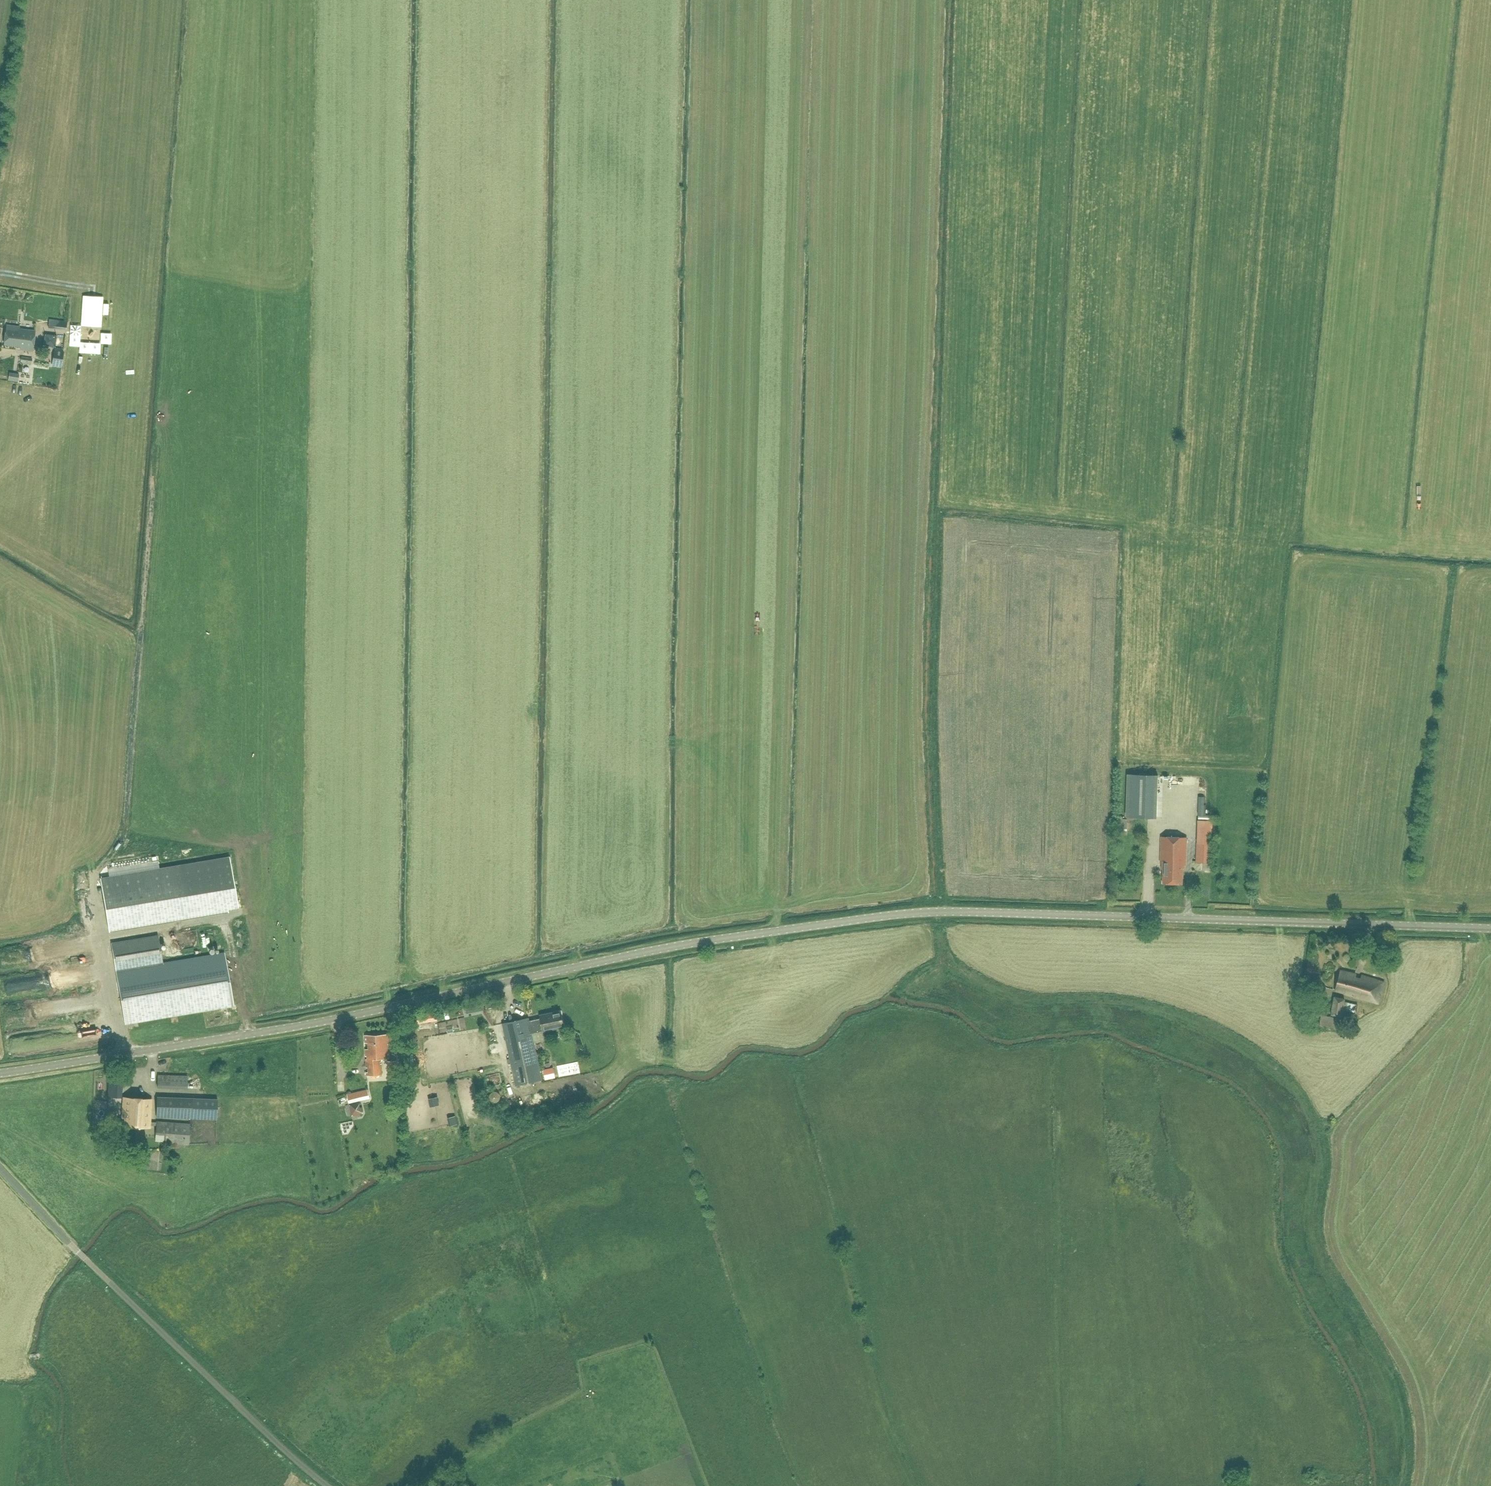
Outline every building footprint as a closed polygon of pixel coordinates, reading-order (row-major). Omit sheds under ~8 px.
[(49,319),(48,327),(66,330),(67,321),(49,319)] [(7,325),(4,344),(21,346),(21,349),(32,350),(35,330),(19,328),(19,327),(7,325)] [(54,347),(54,336),(44,336),(43,346),(54,347)] [(64,353),(54,351),(52,365),(61,367),(64,353)] [(1155,775),(1130,773),(1128,817),(1154,818),(1155,775)] [(1177,785),(1176,794),(1191,796),(1192,787),(1177,785)] [(1211,863),(1212,843),(1212,820),(1198,820),(1197,843),(1196,843),(1195,862),(1211,863)] [(1163,869),(1162,883),(1182,883),(1183,869),(1184,869),(1184,864),(1185,864),(1186,837),(1160,836),(1160,863),(1162,863),(1162,869),(1163,869)] [(1122,844),(1122,852),(1138,852),(1137,843),(1122,844)] [(229,856),(100,878),(108,924),(237,902),(229,856)] [(162,962),(158,935),(111,943),(116,971),(163,963),(162,962)] [(1362,949),(1359,961),(1366,963),(1369,951),(1362,949)] [(116,971),(125,1023),(233,1006),(224,952),(162,962),(163,963),(116,971)] [(79,965),(71,968),(76,984),(84,982),(79,965)] [(1383,983),(1361,976),(1360,978),(1355,976),(1356,974),(1341,970),(1335,990),(1377,1003),(1383,983)] [(6,982),(8,990),(17,987),(15,979),(6,982)] [(583,999),(594,997),(592,988),(582,989),(583,999)] [(1356,1014),(1358,1004),(1345,1000),(1345,997),(1333,995),(1330,1015),(1342,1017),(1343,1011),(1356,1014)] [(464,1014),(485,1012),(484,1005),(464,1007),(464,1014)] [(26,1020),(23,1006),(9,1010),(12,1023),(26,1020)] [(541,1018),(529,1020),(528,1018),(502,1023),(515,1085),(542,1079),(532,1033),(543,1030),(543,1031),(564,1026),(560,1011),(540,1015),(541,1018)] [(1339,1028),(1341,1018),(1321,1014),(1319,1025),(1339,1028)] [(388,1034),(364,1035),(366,1076),(381,1075),(381,1059),(389,1058),(388,1034)] [(397,1060),(388,1061),(389,1080),(398,1080),(397,1060)] [(553,1068),(543,1069),(545,1079),(555,1077),(553,1068)] [(187,1088),(187,1071),(160,1071),(159,1074),(158,1074),(156,1087),(187,1088)] [(113,1098),(121,1098),(122,1089),(113,1088),(113,1098)] [(347,1094),(349,1103),(360,1101),(360,1102),(349,1104),(349,1103),(344,1105),(347,1117),(364,1113),(359,1091),(353,1092),(347,1094)] [(365,1103),(373,1099),(370,1093),(362,1096),(365,1103)] [(217,1098),(156,1095),(155,1116),(216,1119),(217,1098)] [(126,1142),(141,1143),(142,1127),(149,1127),(151,1099),(123,1097),(122,1117),(125,1118),(124,1126),(127,1126),(126,1142)] [(189,1144),(190,1123),(156,1121),(155,1134),(163,1135),(163,1142),(189,1144)]
